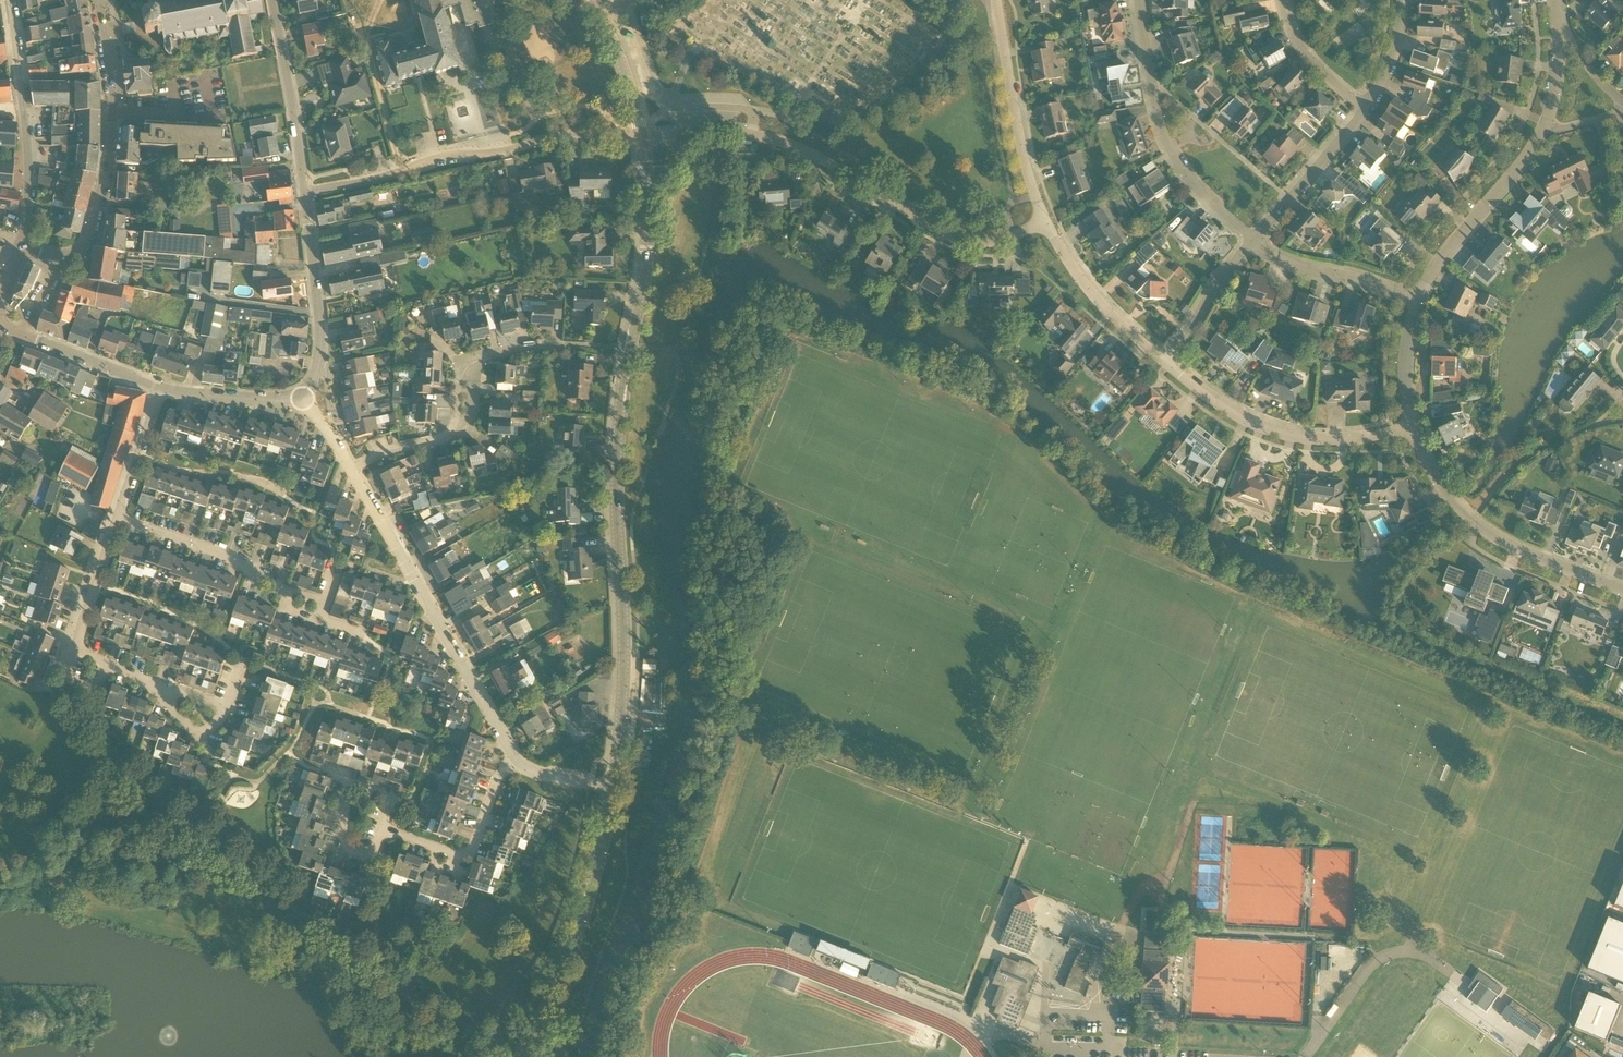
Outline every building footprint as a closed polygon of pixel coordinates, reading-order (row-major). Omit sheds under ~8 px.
[(72,0),(21,0),(22,12),(43,6),(56,4),(72,0)] [(89,15),(87,0),(72,0),(56,4),(58,11),(50,13),(52,23),(52,24),(89,15)] [(156,0),(147,2),(150,15),(143,17),(146,34),(158,32),(159,36),(163,35),(165,45),(166,51),(170,56),(176,55),(178,49),(177,42),(186,41),(187,43),(188,43),(188,40),(197,38),(197,41),(199,41),(199,38),(208,36),(208,39),(210,39),(210,38),(219,37),(220,38),(218,40),(220,41),(221,39),(228,37),(230,47),(230,49),(233,48),(234,57),(232,57),(232,59),(259,54),(258,52),(263,51),(261,43),(256,44),(257,44),(256,42),(254,42),(252,33),(255,33),(254,31),(252,32),(250,23),(253,22),(252,21),(259,20),(258,15),(265,13),(262,0),(156,0)] [(318,10),(316,0),(298,0),(301,14),(316,11),(318,20),(329,18),(327,8),(318,10)] [(428,48),(434,72),(435,71),(435,74),(459,68),(443,11),(443,10),(449,9),(450,9),(450,10),(452,19),(454,24),(464,21),(466,27),(466,28),(470,27),(470,26),(471,29),(474,39),(481,37),(482,37),(480,29),(481,29),(493,25),(494,26),(498,25),(498,24),(497,21),(496,21),(490,0),(415,0),(428,48)] [(1028,7),(1032,6),(1034,15),(1048,13),(1046,4),(1049,3),(1048,0),(1027,0),(1028,7)] [(1186,0),(1162,0),(1162,10),(1174,10),(1174,18),(1186,18),(1186,10),(1186,0)] [(1501,8),(1499,8),(1497,10),(1496,11),(1496,13),(1497,15),(1498,17),(1500,18),(1502,18),(1503,29),(1521,27),(1520,14),(1521,13),(1521,7),(1519,7),(1518,0),(1500,0),(1501,8)] [(1592,15),(1590,18),(1602,30),(1620,13),(1607,0),(1588,0),(1585,3),(1590,8),(1587,11),(1592,15)] [(1447,16),(1447,3),(1421,1),(1421,14),(1447,16)] [(1090,29),(1101,28),(1102,36),(1104,35),(1106,43),(1122,40),(1120,32),(1122,32),(1120,16),(1118,16),(1115,3),(1099,6),(1100,8),(1087,11),(1089,22),(1090,29)] [(1269,27),(1264,8),(1243,13),(1242,7),(1221,11),(1225,26),(1239,23),(1242,33),(1269,27)] [(67,38),(92,34),(89,15),(52,24),(52,23),(38,26),(24,30),(26,44),(67,38)] [(24,30),(38,26),(36,18),(23,21),(24,30)] [(1419,36),(1442,37),(1443,24),(1420,23),(1419,36)] [(316,47),(323,46),(325,45),(323,38),(324,37),(323,34),(322,35),(320,24),(303,28),(309,57),(318,56),(316,47)] [(671,24),(664,29),(665,29),(668,34),(674,29),(671,25),(671,24)] [(1197,47),(1193,33),(1191,28),(1180,29),(1169,32),(1172,39),(1168,41),(1175,66),(1195,59),(1195,57),(1200,56),(1197,47)] [(61,51),(94,46),(92,34),(67,38),(67,43),(60,44),(61,51)] [(1618,37),(1608,46),(1613,52),(1608,57),(1619,68),(1622,66),(1622,67),(1622,42),(1618,37)] [(1269,69),(1285,59),(1281,52),(1283,51),(1277,41),(1251,57),(1257,66),(1264,62),(1269,69)] [(1456,45),(1456,44),(1442,41),(1440,48),(1455,51),(1461,52),(1462,46),(1456,45)] [(401,81),(434,72),(428,48),(394,57),(390,42),(373,47),(385,88),(401,83),(401,81)] [(1032,53),(1033,64),(1035,70),(1032,71),(1034,83),(1055,79),(1061,78),(1060,69),(1054,70),(1050,50),(1053,49),(1052,42),(1037,44),(1039,52),(1032,53)] [(1253,52),(1264,48),(1262,42),(1251,46),(1253,52)] [(95,59),(95,58),(94,46),(61,51),(44,53),(44,55),(27,58),(28,64),(37,63),(37,62),(65,58),(66,62),(52,64),(52,63),(29,67),(30,76),(47,75),(47,73),(60,71),(61,75),(71,75),(97,72),(95,59)] [(1093,48),(1095,56),(1108,54),(1106,46),(1093,48)] [(1434,77),(1435,73),(1437,68),(1446,72),(1451,55),(1439,51),(1436,59),(1415,52),(1410,64),(1424,69),(1423,73),(1434,77)] [(1237,52),(1229,57),(1234,65),(1242,60),(1237,52)] [(1457,52),(1456,58),(1468,62),(1470,55),(1457,52)] [(1522,75),(1522,70),(1523,61),(1500,58),(1497,82),(1511,84),(1517,84),(1519,75),(1522,75)] [(146,96),(148,95),(152,95),(152,92),(156,92),(158,90),(155,59),(124,63),(125,71),(124,71),(125,83),(124,84),(124,85),(125,86),(125,87),(126,87),(127,87),(128,94),(139,94),(139,96),(145,96),(146,96)] [(335,106),(370,97),(364,75),(363,75),(361,68),(350,71),(346,59),(317,67),(325,92),(331,90),(335,106)] [(1121,86),(1128,67),(1121,68),(1119,60),(1096,64),(1098,79),(1107,78),(1109,87),(1107,88),(1108,95),(1110,95),(1111,104),(1130,101),(1122,92),(1120,93),(1119,86),(1121,86)] [(239,77),(233,78),(235,88),(265,83),(264,76),(267,76),(265,62),(244,66),(246,76),(239,77)] [(1294,69),(1274,89),(1279,94),(1283,90),(1290,97),(1301,87),(1299,86),(1305,79),(1294,69)] [(1412,98),(1414,99),(1427,106),(1432,91),(1426,89),(1430,80),(1408,73),(1404,85),(1415,89),(1412,98)] [(1211,107),(1222,96),(1213,87),(1213,86),(1201,75),(1187,89),(1199,100),(1202,98),(1211,107)] [(1276,83),(1272,77),(1259,87),(1263,93),(1276,83)] [(13,102),(11,82),(10,82),(0,83),(0,103),(13,102)] [(54,107),(52,138),(74,136),(76,111),(101,111),(100,83),(80,83),(31,84),(35,107),(54,107)] [(1466,102),(1472,95),(1466,89),(1459,96),(1466,102)] [(244,106),(238,107),(240,117),(270,112),(269,105),(273,105),(270,91),(249,95),(251,104),(251,105),(244,106)] [(1494,98),(1481,93),(1478,100),(1492,104),(1494,98)] [(1333,107),(1317,94),(1303,109),(1319,123),(1333,107)] [(1433,109),(1427,106),(1414,99),(1408,107),(1396,99),(1386,114),(1405,126),(1412,114),(1418,118),(1428,117),(1433,109)] [(1239,101),(1225,117),(1235,126),(1230,131),(1240,140),(1246,132),(1245,131),(1256,118),(1244,108),(1245,106),(1239,101)] [(1059,103),(1038,108),(1046,138),(1067,133),(1059,103)] [(1506,125),(1504,124),(1510,115),(1495,106),(1485,122),(1484,121),(1482,121),(1480,122),(1479,123),(1479,125),(1479,126),(1479,128),(1481,129),(1480,131),(1495,140),(1500,131),(1502,132),(1506,125)] [(63,146),(100,149),(100,148),(101,111),(76,111),(74,136),(52,138),(52,146),(63,146)] [(1116,121),(1115,111),(1095,114),(1097,124),(1116,121)] [(1397,137),(1405,126),(1386,114),(1377,128),(1395,140),(1389,148),(1401,158),(1406,151),(1403,141),(1397,137)] [(277,131),(275,117),(266,119),(266,118),(264,118),(265,119),(249,122),(252,135),(256,160),(263,159),(279,156),(275,139),(271,140),(270,132),(277,131)] [(352,155),(345,127),(350,126),(348,117),(329,122),(331,130),(324,132),(327,142),(326,143),(328,150),(329,150),(332,160),(352,155)] [(1291,125),(1295,120),(1290,117),(1287,121),(1291,125)] [(1117,125),(1129,160),(1149,153),(1137,118),(1117,125)] [(17,124),(0,123),(0,147),(16,148),(17,124)] [(166,124),(146,123),(145,132),(141,132),(140,147),(164,149),(178,148),(178,164),(196,164),(197,160),(208,160),(208,163),(237,162),(230,128),(210,127),(210,131),(198,130),(198,126),(178,125),(178,129),(166,128),(166,124)] [(119,129),(118,146),(140,147),(141,132),(141,130),(119,128),(119,129)] [(1273,148),(1272,146),(1263,156),(1271,164),(1273,162),(1277,165),(1279,163),(1283,167),(1298,149),(1296,147),(1304,138),(1293,128),(1285,137),(1283,136),(1273,148)] [(1368,138),(1360,147),(1351,158),(1359,165),(1362,162),(1371,170),(1385,154),(1368,138)] [(98,167),(100,149),(63,146),(62,153),(69,153),(68,163),(57,162),(56,170),(62,170),(96,173),(98,167)] [(164,157),(164,149),(140,147),(118,146),(117,162),(116,162),(116,163),(118,163),(139,165),(139,164),(147,165),(164,157)] [(1454,182),(1457,180),(1460,179),(1463,177),(1465,174),(1468,171),(1470,168),(1472,165),(1473,162),(1474,159),(1458,151),(1458,152),(1444,167),(1444,168),(1454,182)] [(1084,169),(1078,154),(1058,162),(1068,186),(1065,187),(1069,198),(1089,190),(1081,170),(1084,169)] [(1551,170),(1554,176),(1543,181),(1552,198),(1563,193),(1561,189),(1576,181),(1582,195),(1595,189),(1587,172),(1588,171),(1581,155),(1551,170)] [(242,167),(253,166),(253,157),(240,158),(242,167)] [(1399,158),(1393,160),(1396,167),(1401,165),(1399,158)] [(1144,168),(1149,174),(1158,167),(1153,161),(1144,168)] [(13,189),(15,166),(0,165),(0,187),(13,189)] [(541,170),(520,173),(523,190),(544,186),(545,189),(556,187),(552,165),(541,167),(541,170)] [(594,165),(580,166),(580,179),(567,179),(571,200),(584,199),(584,191),(611,190),(610,169),(594,169),(594,165)] [(280,201),(280,206),(294,204),(291,170),(276,172),(269,173),(268,167),(253,169),(253,166),(242,167),(244,184),(270,181),(270,183),(271,192),(267,193),(268,202),(280,201)] [(52,178),(45,177),(46,169),(40,168),(40,175),(39,175),(39,184),(50,186),(52,178)] [(92,189),(96,173),(62,170),(61,176),(60,180),(59,180),(59,181),(92,189)] [(1169,186),(1158,170),(1148,176),(1128,190),(1140,208),(1155,198),(1154,196),(1169,186)] [(137,183),(137,175),(119,174),(119,187),(148,189),(154,189),(154,184),(148,184),(142,183),(137,183)] [(1114,180),(1118,187),(1129,181),(1124,174),(1114,180)] [(1415,179),(1424,187),(1429,182),(1420,174),(1415,179)] [(1353,195),(1358,190),(1341,176),(1335,182),(1329,183),(1324,189),(1324,195),(1334,203),(1339,203),(1345,196),(1353,195)] [(516,179),(509,180),(511,191),(518,190),(516,179)] [(510,194),(507,180),(496,182),(500,196),(510,194)] [(772,184),(758,185),(759,197),(764,197),(765,204),(773,203),(773,206),(790,204),(788,180),(776,181),(776,185),(772,186),(772,184)] [(89,202),(92,189),(59,181),(58,187),(69,190),(68,196),(56,193),(56,194),(89,202)] [(148,194),(148,189),(119,187),(118,201),(136,201),(136,194),(142,195),(142,194),(148,194)] [(350,203),(373,198),(371,189),(348,194),(350,203)] [(21,194),(0,190),(0,208),(18,211),(21,194)] [(1406,226),(1413,218),(1417,214),(1423,219),(1434,207),(1436,208),(1443,201),(1431,191),(1426,197),(1421,193),(1413,203),(1411,201),(1396,217),(1406,226)] [(519,193),(512,195),(516,212),(523,210),(519,193)] [(64,209),(85,215),(89,202),(56,194),(54,200),(66,203),(64,209)] [(802,208),(801,205),(800,194),(793,195),(794,209),(802,208)] [(1113,199),(1117,205),(1122,201),(1118,196),(1113,199)] [(1510,222),(1524,234),(1528,229),(1536,236),(1549,221),(1541,214),(1545,209),(1531,197),(1524,205),(1527,208),(1520,216),(1517,214),(1510,222)] [(342,204),(316,210),(320,226),(345,221),(343,213),(344,213),(342,204)] [(80,234),(85,215),(64,209),(52,206),(51,212),(66,216),(64,225),(59,224),(56,236),(71,240),(73,232),(80,234)] [(817,227),(827,233),(843,243),(851,230),(844,226),(849,218),(830,206),(817,227)] [(1565,207),(1560,212),(1566,218),(1572,214),(1572,210),(1569,207),(1565,207)] [(1566,218),(1560,212),(1556,208),(1550,214),(1565,229),(1571,223),(1566,218)] [(138,211),(127,211),(110,209),(109,216),(108,216),(107,230),(106,230),(106,231),(125,232),(126,219),(137,219),(138,211)] [(1088,236),(1101,256),(1107,252),(1111,254),(1114,253),(1116,250),(1116,247),(1122,243),(1102,210),(1085,221),(1092,233),(1088,236)] [(1314,228),(1319,221),(1306,210),(1288,231),(1301,243),(1303,240),(1314,249),(1325,237),(1314,228)] [(261,217),(255,217),(255,224),(256,240),(256,245),(271,244),(276,243),(275,232),(297,231),(295,211),(274,213),(276,223),(262,223),(261,217)] [(244,222),(246,239),(256,240),(255,224),(255,217),(248,218),(248,221),(244,222)] [(1213,231),(1202,221),(1198,226),(1187,217),(1173,233),(1185,244),(1189,239),(1206,254),(1213,245),(1210,242),(1214,238),(1213,231)] [(1370,231),(1378,237),(1369,247),(1385,261),(1396,248),(1400,251),(1407,242),(1380,219),(1370,231)] [(182,231),(181,220),(171,220),(171,231),(182,231)] [(351,242),(321,248),(325,266),(383,253),(376,220),(348,227),(350,233),(350,234),(351,242)] [(605,230),(570,230),(570,241),(586,241),(586,247),(585,247),(586,255),(583,256),(584,263),(586,264),(586,267),(612,267),(612,265),(613,263),(613,257),(612,256),(612,247),(606,247),(605,230)] [(133,232),(125,232),(106,231),(103,249),(117,252),(128,253),(159,255),(174,256),(190,257),(202,258),(211,259),(211,261),(214,262),(234,263),(254,265),(254,264),(256,264),(257,247),(256,245),(256,240),(246,239),(246,252),(230,251),(231,239),(206,237),(166,234),(133,232)] [(417,248),(438,243),(435,232),(414,238),(417,248)] [(1164,237),(1160,233),(1153,241),(1160,248),(1165,243),(1164,237)] [(886,275),(895,259),(901,249),(894,245),(893,247),(887,244),(890,240),(882,235),(865,263),(886,275)] [(1507,243),(1504,246),(1496,238),(1478,260),(1492,272),(1510,251),(1513,247),(1507,243)] [(1141,268),(1157,253),(1148,243),(1132,258),(1141,268)] [(257,247),(256,264),(268,265),(271,264),(271,250),(271,244),(256,245),(257,247)] [(117,252),(103,249),(95,248),(91,272),(90,281),(99,283),(119,286),(123,263),(115,262),(117,252)] [(391,254),(394,265),(407,262),(405,251),(391,254)] [(174,256),(159,255),(128,253),(126,270),(143,272),(143,270),(151,270),(151,268),(157,269),(157,268),(180,270),(181,257),(174,256)] [(386,291),(378,257),(361,260),(363,271),(328,279),(332,296),(358,291),(359,297),(386,291)] [(211,293),(231,296),(231,288),(234,263),(214,262),(211,293)] [(254,265),(253,280),(267,282),(268,265),(256,264),(254,264),(254,265)] [(941,311),(945,303),(954,289),(948,285),(953,277),(946,273),(945,275),(932,267),(930,270),(920,264),(905,287),(912,291),(919,295),(923,287),(940,297),(938,299),(934,306),(941,311)] [(1178,277),(1183,271),(1175,264),(1169,269),(1178,277)] [(40,270),(28,265),(12,301),(19,305),(28,296),(30,290),(32,291),(41,270),(40,269),(40,270)] [(1146,282),(1144,280),(1149,274),(1142,267),(1136,272),(1124,283),(1136,295),(1139,297),(1142,299),(1146,300),(1149,300),(1166,300),(1166,284),(1152,284),(1151,283),(1151,282),(1150,281),(1149,281),(1148,280),(1147,281),(1146,282)] [(189,285),(189,275),(182,275),(181,284),(189,285)] [(1013,278),(1000,278),(993,278),(993,275),(978,275),(979,285),(976,285),(976,284),(966,285),(961,307),(962,307),(962,306),(970,306),(970,298),(977,297),(977,292),(979,292),(979,297),(988,296),(988,298),(1009,297),(1009,290),(1013,290),(1013,278)] [(1249,287),(1246,297),(1245,300),(1255,303),(1270,308),(1275,290),(1265,287),(1267,280),(1250,275),(1247,286),(1249,287)] [(85,306),(90,307),(95,308),(99,283),(90,281),(78,277),(77,276),(71,294),(62,290),(57,306),(74,312),(77,304),(85,306)] [(282,282),(267,284),(262,284),(264,299),(292,296),(290,279),(282,280),(282,282)] [(131,311),(134,289),(127,287),(119,286),(99,283),(95,308),(120,312),(121,308),(131,311)] [(1458,285),(1445,309),(1465,319),(1477,294),(1458,285)] [(586,311),(585,325),(600,326),(601,312),(605,312),(606,292),(575,291),(574,310),(586,311)] [(1292,318),(1305,322),(1322,327),(1328,307),(1318,304),(1319,299),(1299,293),(1292,315),(1292,318)] [(1498,300),(1483,293),(1478,304),(1493,311),(1498,300)] [(520,294),(511,296),(514,310),(523,308),(520,294)] [(490,298),(482,299),(485,312),(492,311),(490,298)] [(1282,301),(1276,299),(1273,308),(1270,308),(1268,313),(1274,315),(1282,301)] [(524,312),(532,312),(532,324),(547,325),(546,329),(553,330),(553,319),(561,319),(562,303),(530,301),(530,304),(523,303),(522,301),(524,312)] [(19,306),(19,305),(14,302),(13,302),(13,303),(11,305),(11,306),(16,309),(16,310),(16,309),(18,306),(19,306)] [(229,308),(225,307),(208,303),(201,335),(208,337),(203,351),(216,353),(214,368),(204,367),(202,383),(203,383),(222,386),(223,386),(224,382),(226,361),(223,360),(225,349),(226,340),(228,322),(228,319),(229,308)] [(1050,330),(1060,339),(1056,344),(1067,354),(1086,331),(1075,322),(1074,323),(1064,314),(1065,313),(1054,303),(1039,321),(1049,330),(1050,330)] [(1375,310),(1366,307),(1363,303),(1359,305),(1354,303),(1351,315),(1337,311),(1333,327),(1347,331),(1347,328),(1352,329),(1354,333),(1358,331),(1367,334),(1370,326),(1375,323),(1372,319),(1375,310)] [(1183,314),(1189,308),(1184,304),(1179,310),(1183,314)] [(1620,305),(1591,340),(1604,351),(1622,329),(1622,308),(1620,305)] [(67,335),(73,319),(76,319),(77,314),(74,313),(74,312),(57,306),(54,315),(44,311),(37,331),(67,342),(69,336),(67,335)] [(67,342),(87,350),(93,334),(96,336),(100,323),(88,318),(88,316),(90,307),(85,306),(78,311),(78,313),(77,314),(76,319),(69,336),(67,342)] [(239,323),(240,309),(229,308),(228,319),(228,322),(230,322),(239,323)] [(448,315),(447,308),(432,311),(435,327),(442,326),(445,341),(461,338),(461,334),(466,333),(465,327),(465,326),(459,327),(457,320),(456,313),(448,315)] [(273,313),(265,312),(253,310),(251,320),(258,321),(264,322),(272,323),(273,313)] [(357,316),(360,332),(340,336),(344,353),(364,348),(364,347),(373,345),(374,344),(373,336),(375,336),(373,323),(380,321),(378,312),(357,316)] [(519,328),(516,313),(499,317),(503,335),(514,332),(513,329),(519,328)] [(486,316),(477,318),(476,314),(467,316),(469,326),(465,327),(466,333),(467,340),(473,339),(473,341),(485,338),(485,337),(490,336),(486,316)] [(399,315),(399,321),(399,332),(409,332),(409,321),(407,321),(407,315),(399,315)] [(306,339),(306,338),(307,339),(309,325),(284,322),(283,328),(277,327),(276,335),(280,336),(290,337),(306,339)] [(1583,325),(1573,340),(1579,344),(1589,329),(1583,325)] [(123,353),(126,347),(127,342),(129,337),(114,332),(113,336),(105,333),(99,350),(115,355),(117,350),(123,353)] [(146,349),(151,335),(142,332),(137,347),(127,342),(126,347),(150,356),(151,351),(146,349)] [(153,366),(169,372),(175,355),(167,352),(172,338),(165,335),(157,333),(156,337),(151,335),(146,349),(151,351),(150,356),(156,358),(153,366)] [(280,336),(276,335),(267,334),(267,335),(265,335),(264,342),(267,343),(266,355),(266,359),(276,360),(276,356),(304,359),(305,353),(306,353),(308,352),(308,348),(307,346),(306,346),(306,345),(305,345),(306,339),(290,337),(289,343),(280,342),(280,336)] [(1224,365),(1235,373),(1240,367),(1242,368),(1249,360),(1238,352),(1235,355),(1234,353),(1227,347),(1226,348),(1224,346),(1227,343),(1216,335),(1209,343),(1212,345),(1207,352),(1217,360),(1215,362),(1223,368),(1224,365)] [(233,341),(226,340),(225,349),(223,360),(226,361),(224,382),(237,383),(241,354),(232,352),(233,341)] [(1273,348),(1264,340),(1252,355),(1264,364),(1273,348)] [(197,364),(202,348),(189,344),(184,357),(175,355),(169,372),(186,378),(193,358),(198,360),(197,364)] [(424,369),(442,370),(442,354),(432,353),(433,345),(417,344),(417,353),(425,353),(424,369)] [(1569,360),(1575,352),(1568,346),(1561,354),(1569,360)] [(1264,364),(1282,370),(1283,365),(1287,353),(1273,348),(1264,364)] [(45,356),(46,356),(26,349),(20,365),(38,373),(39,373),(39,372),(46,356),(45,356)] [(1433,362),(1432,377),(1450,378),(1450,382),(1461,383),(1461,372),(1457,372),(1457,359),(1452,359),(1452,350),(1436,349),(1435,362),(1433,362)] [(1086,363),(1093,355),(1089,352),(1082,360),(1086,363)] [(1111,380),(1125,392),(1133,382),(1119,370),(1124,364),(1110,352),(1106,357),(1100,352),(1088,366),(1094,371),(1093,372),(1107,384),(1111,380)] [(65,364),(46,356),(39,372),(39,373),(38,373),(37,375),(57,383),(65,364)] [(1063,356),(1051,369),(1062,379),(1073,365),(1063,356)] [(366,374),(370,373),(367,358),(342,363),(346,378),(366,373),(366,374)] [(1320,363),(1321,372),(1330,372),(1330,362),(1320,363)] [(81,370),(65,364),(57,383),(72,389),(71,392),(80,396),(89,374),(90,374),(81,370)] [(20,384),(25,373),(11,366),(6,379),(20,384)] [(515,386),(516,367),(497,366),(496,384),(515,386)] [(570,373),(569,399),(588,400),(589,383),(586,383),(587,377),(591,377),(592,367),(576,366),(576,373),(570,373)] [(441,387),(442,370),(424,369),(423,385),(415,385),(414,393),(430,394),(430,386),(441,387)] [(1592,393),(1591,392),(1601,380),(1587,369),(1563,398),(1564,399),(1560,404),(1561,409),(1565,413),(1571,413),(1575,408),(1576,409),(1587,396),(1589,397),(1592,393)] [(1260,393),(1276,399),(1277,397),(1282,399),(1282,401),(1285,402),(1286,399),(1295,402),(1302,382),(1268,370),(1260,393)] [(369,389),(366,374),(366,373),(346,378),(341,379),(345,393),(365,389),(365,390),(369,389)] [(1345,384),(1327,385),(1327,402),(1340,401),(1340,400),(1346,399),(1346,411),(1364,410),(1364,409),(1369,409),(1368,396),(1364,396),(1363,381),(1353,381),(1351,381),(1345,382),(1345,384)] [(394,396),(402,397),(403,384),(394,383),(394,396)] [(12,400),(17,403),(21,397),(15,394),(14,396),(12,394),(13,392),(0,385),(0,413),(6,404),(9,398),(12,400)] [(106,409),(141,416),(143,410),(147,394),(117,388),(115,395),(109,394),(106,409)] [(368,404),(365,390),(365,389),(345,393),(340,394),(344,409),(368,404)] [(1455,399),(1454,390),(1446,392),(1448,400),(1455,399)] [(1170,418),(1177,409),(1169,402),(1167,405),(1160,399),(1161,398),(1153,391),(1148,396),(1147,395),(1135,408),(1143,415),(1145,413),(1163,429),(1172,419),(1170,418)] [(68,408),(63,405),(45,392),(38,402),(29,417),(54,432),(56,427),(59,429),(65,419),(62,417),(68,408)] [(540,392),(523,392),(523,399),(540,400),(540,392)] [(413,415),(413,414),(417,415),(417,423),(434,424),(435,408),(423,407),(424,399),(411,399),(410,414),(413,415)] [(491,401),(490,417),(511,418),(512,402),(511,402),(491,401)] [(389,403),(380,405),(382,413),(391,411),(389,403)] [(31,420),(29,418),(6,404),(0,413),(0,431),(18,442),(31,420)] [(371,419),(371,418),(368,404),(344,409),(347,424),(351,423),(371,419)] [(1461,405),(1444,408),(1445,417),(1446,417),(1450,426),(1439,431),(1447,446),(1466,437),(1462,428),(1468,425),(1462,413),(1461,405)] [(135,435),(141,416),(106,409),(103,425),(115,427),(115,428),(135,435)] [(183,414),(182,414),(170,410),(163,430),(176,434),(177,431),(183,414)] [(177,431),(189,435),(195,417),(190,415),(190,413),(183,411),(182,414),(183,414),(177,431)] [(204,433),(216,437),(222,419),(216,417),(217,415),(210,413),(207,421),(208,421),(204,433)] [(189,435),(202,439),(204,433),(208,421),(207,421),(202,420),(203,417),(196,415),(195,417),(189,435)] [(1122,416),(1114,425),(1121,432),(1129,422),(1122,416)] [(216,437),(228,441),(234,423),(229,422),(230,419),(223,417),(222,419),(216,437)] [(371,419),(351,423),(355,438),(379,433),(375,417),(371,418),(371,419)] [(525,419),(511,419),(511,418),(490,417),(489,434),(510,436),(511,426),(525,427),(525,419)] [(249,419),(247,427),(247,428),(243,439),(255,443),(261,426),(256,424),(257,421),(249,419)] [(241,445),(243,439),(247,428),(247,427),(241,426),(242,423),(235,421),(234,423),(228,441),(241,445)] [(268,445),(269,445),(274,430),(273,430),(268,428),(269,425),(262,423),(261,426),(255,443),(267,447),(268,445)] [(275,424),(273,430),(274,430),(269,445),(281,449),(287,431),(282,429),(282,427),(275,424)] [(584,443),(584,439),(583,439),(584,428),(565,426),(564,446),(570,446),(569,453),(582,454),(583,443),(584,443)] [(1192,449),(1202,456),(1197,468),(1196,468),(1193,475),(1212,483),(1217,471),(1211,469),(1227,449),(1197,426),(1193,431),(1188,427),(1183,434),(1188,438),(1174,455),(1182,462),(1192,449)] [(91,505),(105,510),(108,511),(119,480),(124,461),(126,462),(135,435),(115,428),(105,454),(91,505)] [(281,449),(293,453),(294,453),(298,439),(299,439),(300,435),(294,433),(295,431),(288,428),(287,431),(281,449)] [(291,459),(304,463),(308,451),(310,445),(304,443),(305,441),(299,439),(298,439),(294,453),(293,453),(291,459)] [(180,447),(177,449),(175,453),(182,456),(184,448),(180,447)] [(494,456),(485,458),(482,447),(469,450),(468,450),(469,452),(473,470),(486,468),(487,474),(498,472),(496,464),(500,466),(507,464),(510,459),(498,452),(495,457),(495,456),(494,456)] [(1615,477),(1618,479),(1622,466),(1622,456),(1602,447),(1597,460),(1594,459),(1591,468),(1593,469),(1590,477),(1612,486),(1615,477)] [(28,450),(22,460),(37,469),(43,459),(28,450)] [(14,467),(18,460),(5,451),(0,458),(14,467)] [(301,471),(313,475),(314,476),(318,463),(318,464),(320,458),(314,456),(315,453),(308,451),(304,463),(301,471)] [(59,476),(87,490),(99,468),(70,453),(59,476)] [(527,464),(513,454),(510,459),(523,469),(527,464)] [(420,465),(417,455),(410,457),(413,467),(420,465)] [(452,485),(450,477),(458,475),(454,458),(439,461),(440,470),(432,471),(436,488),(452,485)] [(1549,458),(1544,470),(1555,475),(1560,463),(1549,458)] [(1229,498),(1271,514),(1276,498),(1274,497),(1280,482),(1266,476),(1265,481),(1255,477),(1260,466),(1246,461),(1241,473),(1239,472),(1229,498)] [(310,484),(324,488),(330,470),(324,468),(325,466),(318,464),(318,463),(314,476),(313,475),(310,484)] [(387,488),(404,480),(401,474),(407,471),(404,465),(398,468),(381,476),(387,488)] [(162,474),(163,474),(164,471),(157,468),(156,472),(150,470),(144,487),(157,491),(162,474)] [(175,478),(177,475),(169,472),(168,476),(163,474),(162,474),(157,491),(169,495),(175,478)] [(420,481),(418,474),(404,480),(387,488),(393,501),(410,493),(409,490),(414,487),(415,487),(413,484),(421,481),(420,481)] [(1324,505),(1330,506),(1342,508),(1343,493),(1341,493),(1342,481),(1328,479),(1327,484),(1316,482),(1316,478),(1302,476),(1298,508),(1312,510),(1313,503),(1324,504),(1324,505)] [(187,482),(188,482),(189,479),(182,477),(181,480),(175,478),(169,495),(182,499),(187,482)] [(1222,489),(1226,481),(1219,478),(1216,486),(1222,489)] [(17,491),(21,484),(12,479),(8,486),(17,491)] [(565,489),(557,489),(554,490),(554,496),(559,496),(559,511),(556,511),(556,523),(568,522),(569,525),(562,525),(580,525),(580,510),(577,510),(577,498),(578,498),(578,494),(577,495),(577,489),(575,489),(575,480),(565,481),(565,489)] [(54,504),(61,484),(53,481),(46,502),(54,504)] [(200,486),(201,483),(194,481),(193,484),(188,482),(187,482),(182,499),(194,503),(200,486)] [(1378,481),(1363,481),(1364,506),(1379,505),(1379,503),(1389,502),(1392,509),(1399,523),(1414,516),(1406,502),(1400,505),(1398,501),(1397,501),(1396,483),(1378,483),(1378,481)] [(207,504),(213,487),(207,485),(206,488),(200,486),(194,503),(207,508),(208,504),(207,504)] [(219,489),(213,487),(207,504),(208,504),(207,508),(206,510),(218,514),(220,508),(226,491),(227,488),(220,485),(219,489)] [(324,508),(336,512),(341,500),(343,495),(337,493),(338,490),(331,488),(324,508)] [(234,509),(239,492),(233,489),(232,493),(226,491),(220,508),(233,512),(234,509)] [(252,496),(253,492),(246,490),(245,494),(239,492),(234,509),(246,513),(252,496)] [(1564,506),(1571,509),(1577,492),(1571,490),(1564,506)] [(431,506),(440,504),(440,502),(443,501),(441,492),(428,495),(431,506)] [(150,512),(154,498),(142,494),(141,497),(137,508),(150,512)] [(256,525),(257,520),(258,517),(259,517),(264,504),(266,496),(259,494),(258,498),(252,496),(246,513),(244,521),(256,525)] [(430,508),(428,497),(417,500),(419,510),(430,508)] [(162,516),(166,506),(160,504),(159,505),(153,503),(155,498),(154,498),(150,512),(162,516)] [(341,500),(336,512),(334,521),(346,524),(349,516),(350,516),(353,507),(347,505),(348,503),(341,500)] [(1544,526),(1546,521),(1556,525),(1561,512),(1551,508),(1552,507),(1537,501),(1536,504),(1526,500),(1521,513),(1531,517),(1530,521),(1544,526)] [(476,501),(466,505),(470,513),(480,508),(476,501)] [(276,507),(276,508),(277,504),(270,502),(269,505),(264,504),(259,517),(258,517),(257,520),(270,525),(276,507)] [(175,520),(176,517),(170,514),(172,508),(166,506),(162,516),(175,520)] [(283,526),(284,526),(290,508),(282,506),(281,509),(276,508),(276,507),(270,525),(282,529),(283,526)] [(1416,514),(1420,523),(1436,515),(1432,507),(1416,514)] [(1391,510),(1380,511),(1381,521),(1392,520),(1391,510)] [(187,524),(191,514),(185,512),(183,516),(177,514),(176,517),(175,520),(187,524)] [(191,514),(187,524),(200,528),(201,525),(202,521),(196,519),(197,516),(191,514)] [(356,518),(350,516),(349,516),(346,524),(342,536),(355,540),(358,531),(361,522),(355,521),(356,518)] [(208,527),(210,520),(203,518),(202,521),(201,525),(208,527)] [(213,529),(220,531),(223,521),(217,519),(213,529)] [(1404,533),(1420,525),(1417,519),(1401,527),(1404,533)] [(455,523),(449,526),(446,520),(428,530),(425,525),(411,533),(417,544),(455,523)] [(240,530),(241,530),(243,523),(237,522),(235,528),(228,526),(227,530),(239,534),(240,530)] [(1607,530),(1594,525),(1586,522),(1583,523),(1582,524),(1581,528),(1580,531),(1572,528),(1565,544),(1574,547),(1575,545),(1591,551),(1593,546),(1600,549),(1605,536),(1612,539),(1617,526),(1609,523),(1607,530)] [(435,542),(452,532),(458,529),(455,523),(417,544),(423,555),(438,547),(435,542)] [(289,528),(284,526),(283,526),(282,529),(277,543),(290,547),(295,531),(296,531),(296,530),(297,527),(290,524),(289,528)] [(1368,524),(1361,524),(1363,549),(1372,548),(1377,547),(1377,541),(1368,524)] [(51,544),(58,548),(72,556),(78,545),(80,545),(83,539),(60,527),(51,544)] [(303,551),(304,547),(310,531),(303,529),(301,532),(296,530),(296,531),(295,531),(290,547),(302,551),(303,551)] [(371,536),(358,531),(355,540),(351,551),(364,556),(371,536)] [(263,545),(266,535),(260,533),(258,539),(252,537),(253,534),(251,538),(250,541),(263,545)] [(272,537),(266,535),(263,545),(275,549),(276,545),(270,543),(272,537)] [(563,550),(569,550),(570,561),(571,581),(593,579),(592,568),(591,559),(591,558),(588,559),(587,549),(579,549),(578,539),(562,540),(563,550)] [(132,547),(133,544),(126,542),(119,562),(132,566),(138,549),(132,547)] [(316,551),(317,551),(318,547),(311,545),(310,549),(304,547),(303,551),(302,551),(298,564),(311,568),(316,551)] [(138,546),(138,549),(132,566),(145,571),(146,568),(151,553),(150,553),(145,551),(146,548),(138,546)] [(159,552),(159,550),(152,547),(150,553),(151,553),(146,568),(158,572),(164,554),(159,552)] [(316,551),(311,568),(323,572),(330,552),(323,549),(322,553),(317,551),(316,551)] [(158,572),(170,576),(176,559),(176,558),(171,556),(171,554),(165,551),(164,554),(158,572)] [(439,583),(453,576),(457,583),(474,573),(470,565),(463,569),(459,562),(453,551),(444,555),(446,558),(430,567),(439,583)] [(280,556),(280,557),(273,555),(270,564),(283,568),(286,558),(280,556)] [(475,572),(485,566),(480,557),(470,563),(475,572)] [(295,572),(296,569),(290,567),(292,560),(286,558),(283,568),(295,572)] [(170,576),(169,579),(182,583),(188,565),(183,564),(184,561),(176,559),(170,576)] [(42,574),(66,581),(69,570),(46,562),(42,574)] [(182,583),(194,587),(200,570),(195,568),(196,565),(189,563),(188,565),(182,583)] [(1496,577),(1480,571),(1478,577),(1449,566),(1443,581),(1472,593),(1471,595),(1469,594),(1465,605),(1484,613),(1489,602),(1487,601),(1487,599),(1503,605),(1509,590),(1493,583),(1496,577)] [(208,572),(208,570),(201,567),(200,570),(194,587),(207,592),(213,574),(208,572)] [(207,592),(219,596),(225,578),(220,576),(221,574),(213,571),(213,574),(207,592)] [(473,586),(464,592),(461,587),(446,596),(451,606),(490,584),(491,584),(494,582),(491,577),(488,579),(485,574),(482,575),(479,571),(468,577),(473,586)] [(356,580),(357,576),(345,572),(343,579),(355,583),(356,580)] [(62,593),(66,581),(42,574),(39,585),(62,593)] [(5,575),(2,582),(10,585),(11,583),(13,578),(5,575)] [(226,575),(225,578),(219,596),(231,600),(237,582),(232,580),(232,578),(226,575)] [(304,589),(307,578),(301,576),(299,583),(292,581),(291,584),(304,589)] [(318,589),(311,587),(313,580),(307,578),(304,589),(316,593),(318,589)] [(368,584),(369,584),(370,581),(363,578),(362,582),(356,580),(355,583),(353,589),(351,595),(350,597),(363,601),(368,584)] [(353,589),(355,583),(343,579),(341,585),(353,589)] [(375,605),(380,592),(383,585),(375,582),(374,586),(369,584),(368,584),(363,601),(375,605)] [(509,583),(497,590),(502,597),(513,591),(509,583)] [(490,584),(451,606),(457,616),(472,607),(469,602),(486,593),(493,589),(491,584),(490,584)] [(58,604),(58,603),(62,593),(39,585),(35,596),(40,598),(58,604)] [(351,595),(353,589),(341,585),(339,591),(351,595)] [(350,597),(351,595),(339,591),(336,597),(349,601),(350,597)] [(374,609),(387,613),(392,596),(394,593),(387,591),(385,594),(380,592),(375,605),(374,609)] [(1525,594),(1519,608),(1527,611),(1526,614),(1534,617),(1535,615),(1543,618),(1543,617),(1547,618),(1543,629),(1552,633),(1560,612),(1551,609),(1550,610),(1547,608),(1548,603),(1541,600),(1543,596),(1533,592),(1532,596),(1525,594)] [(510,593),(502,598),(508,608),(516,604),(510,593)] [(401,612),(406,597),(399,595),(398,598),(392,596),(387,613),(398,617),(399,618),(401,612)] [(347,607),(349,601),(336,597),(334,603),(347,607)] [(63,605),(58,603),(58,604),(40,598),(36,609),(59,616),(63,605)] [(232,618),(245,622),(252,602),(239,598),(232,618)] [(498,614),(508,608),(502,598),(492,603),(498,614)] [(119,604),(120,605),(121,601),(114,599),(113,602),(107,600),(101,617),(113,621),(119,604)] [(245,622),(258,626),(264,609),(259,607),(259,604),(252,602),(245,622)] [(131,608),(132,609),(133,605),(126,603),(125,606),(120,605),(119,604),(113,621),(126,626),(131,608)] [(345,614),(347,607),(334,603),(332,610),(345,614)] [(273,619),(274,620),(276,613),(270,611),(271,608),(265,606),(264,609),(258,626),(270,630),(273,619)] [(143,616),(146,609),(139,607),(137,610),(132,609),(131,608),(126,626),(138,630),(143,616)] [(55,628),(59,616),(36,609),(32,620),(55,628)] [(1577,609),(1571,625),(1603,638),(1604,633),(1606,634),(1608,627),(1607,626),(1609,622),(1577,609)] [(343,620),(345,614),(332,610),(330,616),(343,620)] [(395,629),(408,633),(415,612),(408,610),(406,614),(401,612),(399,618),(398,617),(395,629)] [(1480,628),(1476,638),(1492,644),(1504,615),(1492,610),(1489,618),(1484,630),(1480,628)] [(561,623),(571,617),(567,611),(557,616),(561,623)] [(470,639),(486,630),(482,623),(491,618),(488,612),(479,617),(463,626),(470,639)] [(155,620),(156,621),(157,617),(150,615),(149,618),(143,616),(138,630),(137,633),(150,637),(155,620)] [(167,625),(168,625),(169,621),(162,619),(161,622),(156,621),(155,620),(150,637),(162,642),(167,625)] [(266,640),(279,644),(285,626),(280,624),(280,622),(274,620),(273,619),(270,630),(266,640)] [(180,629),(182,625),(175,623),(173,627),(168,625),(167,625),(162,642),(174,646),(180,629)] [(525,634),(519,623),(510,628),(516,639),(525,634)] [(292,628),(293,626),(286,624),(285,626),(279,644),(291,648),(297,630),(292,628)] [(380,634),(382,627),(375,625),(373,632),(380,634)] [(101,636),(103,630),(97,627),(94,638),(106,642),(108,639),(101,636)] [(188,645),(189,645),(194,630),(187,627),(186,631),(180,629),(174,646),(186,650),(187,650),(188,645)] [(380,634),(386,636),(388,629),(382,627),(380,634)] [(291,648),(304,652),(310,634),(304,633),(305,630),(298,628),(297,630),(291,648)] [(486,630),(470,639),(478,653),(494,644),(503,639),(500,633),(491,638),(486,630)] [(555,630),(545,637),(543,636),(525,647),(530,657),(561,640),(555,630)] [(31,650),(48,657),(55,639),(39,632),(34,644),(27,641),(22,653),(26,654),(29,654),(31,650)] [(317,637),(318,634),(310,632),(310,634),(304,652),(316,656),(322,639),(317,637)] [(119,646),(122,636),(117,634),(114,641),(108,639),(106,642),(119,646)] [(131,650),(132,647),(125,644),(128,638),(122,636),(119,646),(131,650),(130,654),(131,650)] [(316,656),(328,661),(334,643),(329,641),(330,638),(323,636),(322,639),(316,656)] [(406,637),(402,650),(401,654),(400,657),(412,662),(413,662),(418,646),(419,641),(406,637)] [(335,640),(334,643),(328,661),(341,665),(346,650),(347,647),(342,645),(342,643),(335,640)] [(201,649),(202,646),(195,643),(194,647),(189,645),(188,645),(187,650),(186,650),(182,662),(195,666),(201,649)] [(1501,645),(1499,651),(1508,654),(1515,657),(1517,651),(1501,645)] [(143,658),(146,648),(140,646),(138,652),(131,650),(130,654),(143,658)] [(411,666),(423,670),(423,671),(428,655),(429,655),(429,653),(424,651),(424,648),(418,646),(413,662),(412,662),(411,666)] [(213,653),(214,653),(215,650),(208,647),(207,651),(201,649),(195,666),(207,670),(213,653)] [(1613,647),(1606,665),(1617,669),(1622,657),(1622,658),(1622,651),(1613,647)] [(155,662),(156,659),(149,656),(152,650),(146,648),(143,658),(155,662)] [(38,680),(48,657),(31,650),(29,654),(26,654),(22,653),(20,658),(15,670),(18,671),(15,679),(19,681),(33,687),(36,679),(38,680)] [(339,670),(352,674),(357,656),(352,655),(353,652),(346,650),(341,665),(339,670)] [(207,670),(220,674),(227,654),(220,652),(219,655),(214,653),(213,653),(207,670)] [(259,660),(261,655),(254,652),(252,658),(254,659),(254,660),(256,661),(257,659),(259,660)] [(167,666),(171,656),(165,654),(164,657),(158,655),(156,659),(155,662),(167,666)] [(365,659),(365,656),(358,654),(357,656),(352,674),(364,678),(370,660),(365,659)] [(423,671),(423,670),(421,675),(434,679),(437,670),(440,662),(434,660),(435,657),(429,655),(428,655),(423,671)] [(364,678),(377,683),(383,665),(377,663),(378,660),(371,658),(370,660),(364,678)] [(503,697),(519,688),(516,683),(527,677),(520,662),(508,669),(506,666),(490,675),(503,697)] [(444,673),(437,670),(434,679),(430,691),(442,695),(443,695),(446,686),(449,677),(443,675),(444,673)] [(188,686),(191,676),(185,674),(184,677),(178,675),(175,682),(188,686)] [(200,691),(202,687),(195,685),(198,678),(195,678),(196,676),(193,674),(192,676),(191,676),(188,686),(200,691)] [(266,685),(263,684),(260,692),(282,700),(287,685),(268,678),(266,685)] [(217,685),(210,683),(210,685),(207,684),(207,683),(204,681),(202,687),(200,691),(213,695),(217,685)] [(106,707),(120,712),(126,695),(126,696),(127,693),(120,690),(121,688),(113,685),(106,707)] [(453,688),(446,686),(443,695),(442,695),(439,706),(451,710),(455,701),(458,692),(452,690),(453,688)] [(282,700),(260,692),(263,693),(261,700),(258,699),(255,707),(277,714),(282,700)] [(597,722),(598,713),(598,707),(595,707),(596,694),(580,693),(579,706),(575,706),(574,722),(579,728),(589,729),(590,722),(597,722)] [(125,698),(126,696),(126,695),(120,712),(118,717),(133,722),(140,700),(133,698),(132,700),(125,698)] [(133,722),(147,727),(148,727),(151,716),(152,716),(154,708),(147,706),(148,703),(140,700),(133,722)] [(451,710),(447,721),(460,726),(466,708),(461,706),(461,703),(455,701),(451,710)] [(566,713),(560,704),(560,702),(552,707),(553,708),(557,716),(558,716),(559,717),(566,713)] [(275,721),(277,714),(255,707),(253,714),(255,715),(253,722),(251,721),(250,721),(267,727),(274,730),(274,729),(283,732),(285,727),(283,724),(275,721)] [(557,716),(553,708),(537,718),(522,726),(530,739),(544,730),(540,723),(547,719),(548,721),(557,716)] [(159,718),(152,716),(151,716),(148,727),(147,727),(144,737),(158,742),(159,742),(163,729),(165,723),(158,721),(159,718)] [(272,736),(274,730),(267,727),(250,721),(251,721),(247,719),(245,726),(242,726),(239,733),(239,734),(254,739),(261,742),(264,733),(272,736)] [(350,725),(350,726),(351,722),(344,720),(343,723),(337,721),(336,724),(331,738),(332,738),(344,743),(350,725)] [(336,724),(329,722),(328,726),(322,724),(316,741),(329,745),(332,738),(331,738),(336,724)] [(361,730),(362,730),(363,726),(356,724),(355,727),(350,726),(350,725),(344,743),(356,747),(361,730)] [(372,741),(376,730),(369,728),(368,732),(362,730),(361,730),(356,747),(368,751),(372,741)] [(175,742),(177,736),(170,734),(171,731),(163,729),(159,742),(158,742),(155,751),(165,754),(170,756),(175,742)] [(259,747),(261,742),(254,739),(239,734),(239,733),(235,731),(232,738),(230,738),(227,745),(227,746),(242,751),(249,753),(252,745),(259,747)] [(487,741),(467,734),(463,747),(483,753),(480,752),(482,747),(485,748),(487,741)] [(384,745),(385,745),(386,742),(379,739),(378,743),(372,741),(368,751),(366,758),(378,762),(384,745)] [(411,746),(412,746),(413,743),(406,741),(405,744),(399,742),(397,746),(398,746),(393,759),(394,759),(405,763),(411,746)] [(183,744),(175,742),(170,756),(165,754),(163,760),(168,762),(167,764),(174,766),(172,774),(179,777),(181,768),(182,768),(186,755),(187,755),(189,749),(182,747),(183,744)] [(227,746),(227,745),(223,744),(220,751),(218,750),(215,758),(237,765),(240,757),(246,760),(249,753),(242,751),(227,746)] [(398,746),(397,746),(391,744),(390,747),(385,745),(384,745),(378,762),(391,767),(394,759),(393,759),(398,746)] [(405,763),(418,768),(425,747),(418,745),(417,748),(412,746),(411,746),(405,763)] [(463,747),(458,759),(479,766),(479,765),(476,765),(478,759),(481,760),(483,753),(463,747)] [(337,763),(340,753),(334,751),(332,758),(326,756),(325,759),(337,763)] [(323,765),(325,759),(326,756),(319,753),(318,757),(312,755),(310,761),(323,765)] [(349,767),(353,757),(340,753),(337,763),(349,767)] [(179,777),(193,782),(199,765),(200,763),(193,760),(194,758),(187,755),(186,755),(182,768),(181,768),(179,777)] [(364,764),(358,762),(359,759),(353,757),(349,767),(361,772),(362,768),(364,764)] [(476,773),(479,766),(458,759),(454,772),(459,773),(474,778),(475,778),(472,777),(474,772),(476,773)] [(199,765),(193,782),(191,787),(206,792),(213,773),(206,771),(207,768),(199,765)] [(371,783),(372,779),(366,777),(368,770),(362,768),(361,772),(359,779),(371,783)] [(399,784),(400,780),(394,778),(396,771),(390,769),(387,779),(386,780),(399,784)] [(327,787),(329,788),(332,780),(310,773),(307,782),(300,780),(298,786),(305,788),(324,794),(327,787)] [(413,785),(405,782),(408,775),(402,773),(400,780),(399,784),(411,788),(413,785)] [(459,774),(455,786),(475,793),(476,792),(473,791),(475,786),(477,787),(480,780),(475,778),(474,778),(459,773),(459,774)] [(386,780),(387,779),(374,775),(373,779),(372,779),(371,783),(384,787),(386,780)] [(433,783),(430,791),(436,793),(439,785),(433,783)] [(473,799),(475,793),(455,786),(451,798),(466,803),(469,804),(471,798),(473,799)] [(300,802),(322,809),(325,802),(322,801),(324,794),(305,788),(300,802)] [(539,807),(542,798),(522,791),(519,798),(517,797),(515,805),(535,812),(541,814),(543,809),(539,807)] [(451,798),(446,796),(442,809),(462,816),(462,815),(459,814),(461,809),(464,810),(466,803),(451,798)] [(322,809),(300,802),(295,817),(301,819),(301,818),(317,824),(315,823),(317,816),(319,817),(322,809)] [(512,812),(510,811),(508,818),(528,825),(528,826),(530,827),(535,812),(515,805),(512,812)] [(442,809),(437,821),(458,828),(455,827),(457,821),(460,822),(462,816),(442,809)] [(301,818),(301,819),(296,833),(303,835),(318,841),(318,840),(316,839),(318,833),(321,834),(323,826),(317,824),(301,818)] [(505,825),(503,824),(500,832),(521,839),(523,840),(528,826),(528,825),(508,818),(505,825)] [(433,834),(450,839),(451,840),(453,834),(455,835),(458,828),(437,821),(433,834)] [(514,853),(516,854),(521,839),(500,832),(498,839),(496,838),(493,846),(514,853)] [(303,835),(298,850),(304,852),(320,857),(317,856),(319,849),(322,850),(325,842),(318,840),(318,841),(303,835)] [(486,860),(502,865),(509,867),(514,853),(493,846),(491,853),(489,852),(486,860)] [(321,865),(323,858),(320,857),(304,852),(299,867),(314,872),(313,876),(319,878),(320,873),(321,873),(323,866),(321,865)] [(408,880),(415,858),(407,855),(406,858),(399,855),(393,875),(408,880)] [(471,871),(493,878),(493,877),(497,879),(502,865),(486,860),(478,857),(476,864),(473,863),(471,871)] [(422,863),(423,860),(415,858),(408,880),(416,883),(414,889),(420,891),(422,885),(427,872),(429,865),(422,863)] [(330,893),(338,871),(330,868),(329,871),(323,869),(324,866),(323,866),(321,873),(320,873),(319,878),(316,888),(330,893)] [(345,876),(346,873),(338,871),(330,893),(345,898),(346,896),(345,896),(352,876),(351,878),(345,876)] [(493,878),(471,871),(468,879),(471,879),(469,886),(470,886),(470,887),(488,893),(493,878)] [(433,899),(441,877),(440,879),(433,877),(434,874),(427,872),(422,885),(420,891),(416,901),(431,906),(434,899),(433,899)] [(346,896),(360,901),(367,881),(360,879),(361,876),(353,873),(352,876),(345,896),(346,896)] [(1214,875),(1202,876),(1202,883),(1210,883),(1210,889),(1214,888),(1214,875)] [(448,882),(449,879),(441,877),(433,899),(434,899),(448,903),(454,884),(448,882)] [(469,886),(466,885),(462,884),(461,886),(454,884),(448,903),(463,908),(470,887),(470,886),(469,886)] [(1028,956),(1038,929),(1032,927),(1033,924),(1034,924),(1038,923),(1036,919),(1035,919),(1036,916),(1031,914),(1038,897),(1020,891),(1014,908),(1005,930),(1006,931),(1000,945),(1028,956)] [(1144,947),(1144,950),(1158,951),(1158,947),(1159,947),(1160,933),(1161,912),(1146,912),(1145,932),(1144,946),(1144,947)] [(1609,918),(1588,969),(1589,970),(1622,983),(1622,924),(1609,918)] [(1073,931),(1069,942),(1067,945),(1080,950),(1076,960),(1075,960),(1064,988),(1078,994),(1089,965),(1088,965),(1093,955),(1099,957),(1104,943),(1073,931)] [(862,977),(895,990),(901,975),(873,963),(875,960),(864,956),(863,958),(855,955),(856,953),(836,945),(835,947),(827,944),(828,942),(817,938),(816,941),(794,932),(790,943),(788,948),(814,958),(817,951),(865,970),(862,977)] [(1165,952),(1158,951),(1144,950),(1143,963),(1142,989),(1141,1006),(1141,1011),(1164,1013),(1165,990),(1167,990),(1169,964),(1164,964),(1165,952)] [(1029,993),(1039,968),(1023,961),(1022,965),(1003,957),(993,983),(992,984),(999,987),(992,1006),(996,1007),(994,1013),(1001,1016),(999,1021),(1019,1029),(1019,1027),(1032,995),(1029,993)] [(1321,957),(1321,969),(1331,969),(1331,958),(1321,957)] [(1487,1013),(1504,989),(1480,972),(1469,988),(1474,991),(1468,999),(1487,1013)] [(1590,993),(1575,1029),(1607,1042),(1622,1006),(1590,993)] [(1540,1035),(1549,1042),(1556,1032),(1513,1001),(1509,1007),(1508,1006),(1501,1016),(1536,1040),(1540,1035)]
